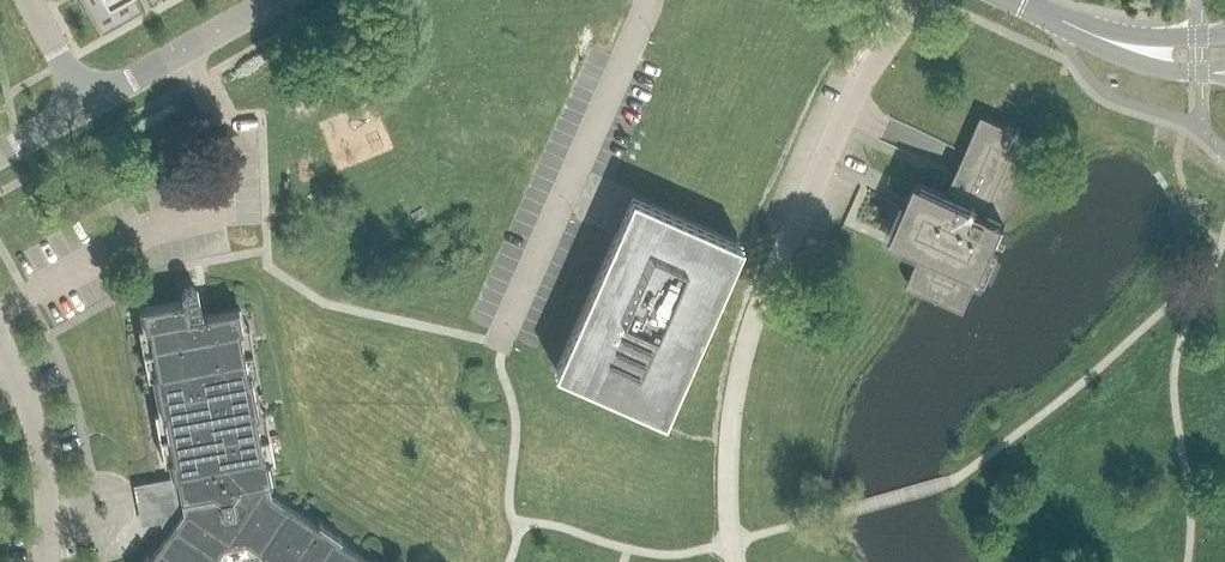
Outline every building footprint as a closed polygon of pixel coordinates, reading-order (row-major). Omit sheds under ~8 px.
[(922,251),(907,284),(923,291),(964,310),(991,249),(995,239),(997,240),(1006,219),(1004,219),(1039,140),(982,114),(947,193),(917,180),(905,206),(904,206),(890,237),(922,251)] [(633,196),(616,233),(556,370),(664,418),(741,244),(633,196)] [(258,411),(251,377),(258,376),(249,325),(242,326),(238,308),(202,315),(197,290),(192,286),(185,287),(181,293),(182,300),(142,307),(145,326),(138,327),(148,379),(155,377),(161,410),(154,412),(164,463),(171,461),(174,478),(143,483),(150,522),(162,520),(165,537),(151,557),(148,555),(143,561),(245,561),(257,560),(261,554),(273,561),(277,561),(278,560),(280,561),(370,561),(339,541),(342,538),(319,523),(317,526),(271,494),(268,481),(271,481),(267,462),(274,461),(265,410),(258,411)]
